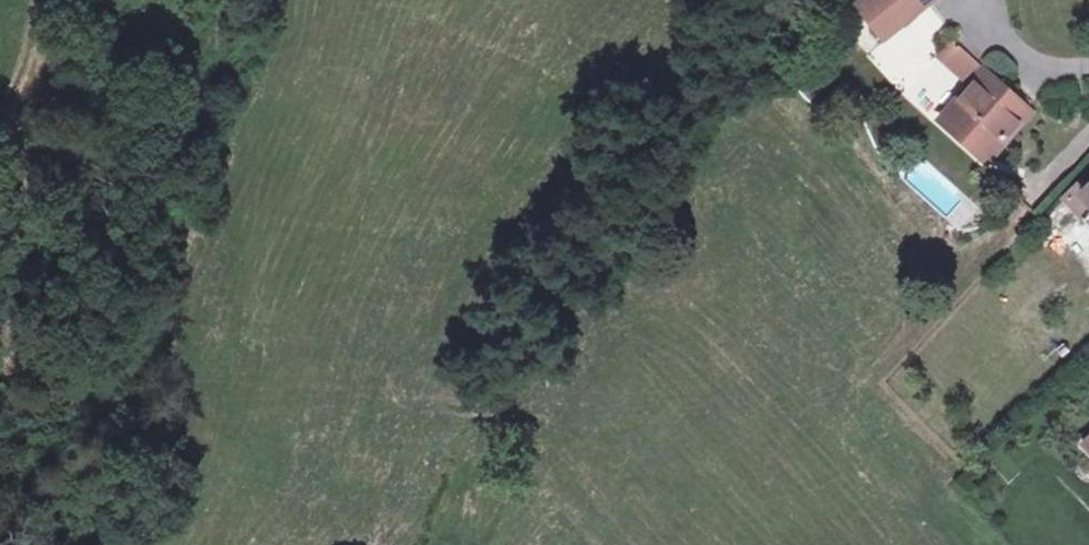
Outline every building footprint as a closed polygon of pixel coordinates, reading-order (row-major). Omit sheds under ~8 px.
[(884,8),(864,28),(890,53),(895,59),(936,19),(927,10),(922,5),(917,0),(892,0),(884,8)] [(884,8),(892,0),(877,0),(884,8)] [(927,61),(963,94),(983,71),(948,38),(927,61)] [(1029,112),(983,71),(963,94),(939,122),(984,164),(1029,112)]
